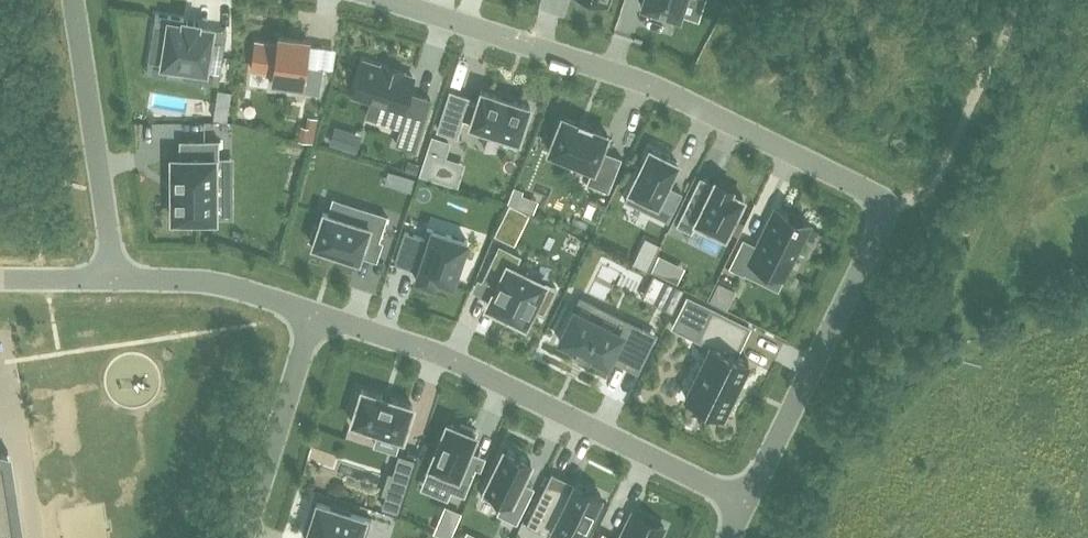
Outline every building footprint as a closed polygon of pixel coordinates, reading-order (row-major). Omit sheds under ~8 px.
[(641,4),(677,16),(682,0),(642,0),(641,4)] [(162,61),(204,67),(210,31),(196,28),(197,23),(183,20),(183,18),(155,13),(151,42),(165,45),(162,61)] [(254,51),(276,55),(274,68),(321,75),(325,52),(307,49),(311,23),(282,18),(281,25),(259,22),(254,51)] [(364,60),(355,88),(373,94),(371,100),(389,105),(384,121),(402,126),(396,143),(414,149),(424,121),(406,115),(413,93),(408,91),(413,76),(402,73),(403,70),(383,64),(382,66),(364,60)] [(451,91),(439,129),(456,135),(462,118),(471,121),(471,123),(486,128),(485,133),(501,139),(503,134),(519,139),(529,106),(530,106),(530,105),(529,104),(528,105),(512,99),(512,98),(510,98),(502,95),(499,94),(499,95),(482,90),(482,89),(481,89),(481,90),(481,91),(477,102),(468,99),(469,97),(451,91)] [(561,118),(546,153),(574,164),(572,168),(588,175),(584,185),(606,194),(620,160),(599,152),(606,137),(561,118)] [(335,124),(330,142),(348,147),(352,130),(335,124)] [(427,151),(445,157),(450,140),(431,135),(427,151)] [(179,158),(172,159),(179,220),(221,216),(214,158),(219,158),(216,137),(177,141),(179,158)] [(678,160),(650,146),(626,196),(670,217),(682,192),(666,184),(678,160)] [(404,168),(418,173),(422,163),(407,159),(404,168)] [(707,202),(692,194),(678,222),(693,229),(696,225),(725,239),(747,196),(734,189),(736,186),(719,177),(707,202)] [(514,186),(507,202),(519,206),(524,189),(514,186)] [(314,222),(309,239),(313,240),(312,243),(358,258),(365,235),(378,239),(386,214),(361,206),(356,221),(323,210),(318,224),(314,222)] [(751,260),(785,277),(811,226),(776,208),(758,244),(744,237),(729,266),(744,274),(751,260)] [(494,234),(514,243),(521,229),(502,219),(494,234)] [(739,220),(733,232),(738,235),(744,221),(739,220)] [(408,231),(398,262),(421,270),(419,278),(437,284),(439,278),(456,283),(470,240),(430,227),(427,237),(408,231)] [(525,259),(504,248),(486,284),(500,291),(493,305),(504,311),(503,314),(528,327),(536,312),(544,316),(557,290),(519,271),(525,259)] [(659,254),(651,269),(665,275),(673,261),(659,254)] [(653,272),(641,296),(672,312),(684,288),(653,272)] [(579,304),(564,333),(609,356),(612,350),(628,359),(645,327),(628,318),(623,327),(579,304)] [(691,374),(665,425),(702,444),(729,391),(716,384),(730,356),(693,337),(678,367),(691,374)] [(371,410),(366,426),(370,428),(366,439),(416,456),(427,424),(376,408),(375,411),(371,410)] [(465,417),(440,466),(466,479),(463,485),(477,491),(491,464),(479,458),(495,427),(479,419),(477,423),(465,417)] [(508,442),(484,489),(503,499),(499,506),(519,516),(533,489),(520,482),(534,455),(508,442)] [(8,450),(0,448),(0,537),(22,537),(8,450)] [(398,454),(392,471),(409,477),(414,458),(398,454)] [(528,519),(566,537),(580,537),(604,491),(578,477),(570,492),(548,481),(528,519)] [(385,494),(382,507),(398,512),(402,497),(385,494)] [(303,533),(318,537),(362,537),(370,513),(348,506),(348,504),(330,498),(329,500),(315,496),(303,533)] [(448,537),(450,537),(461,512),(445,505),(433,532),(448,537)] [(614,537),(673,537),(681,522),(650,506),(635,535),(619,527),(614,537)]
